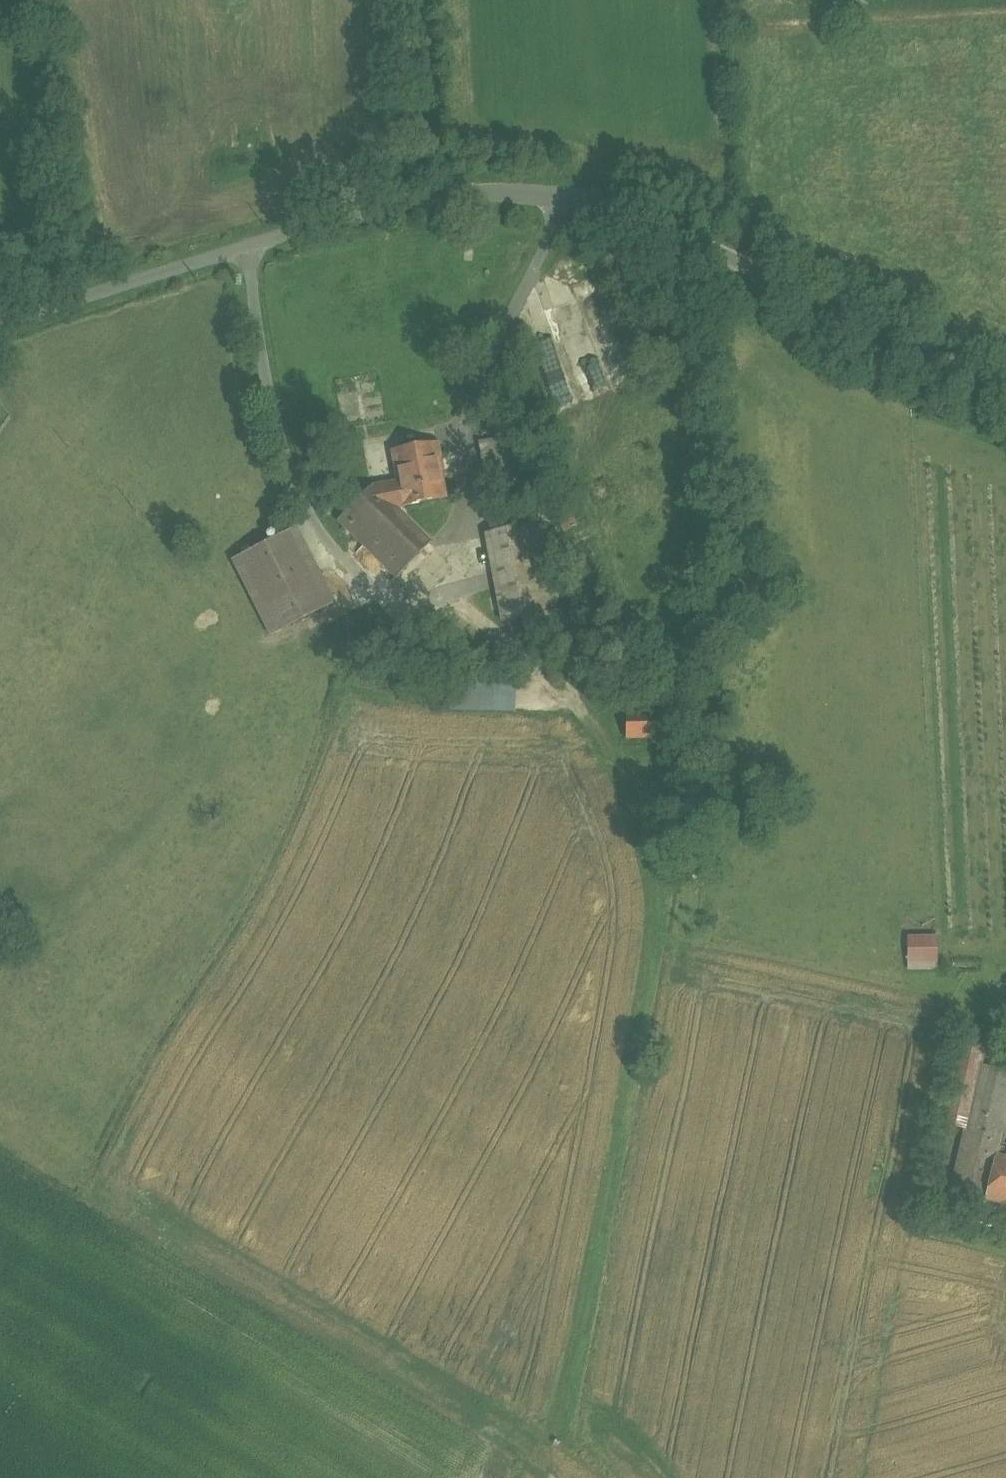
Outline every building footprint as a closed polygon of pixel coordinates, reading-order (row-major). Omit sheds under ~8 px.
[(437,443),(394,451),(400,482),(372,487),(395,507),(444,498),(437,462),(441,461),(437,443)] [(508,454),(482,459),(488,490),(513,485),(508,454)] [(430,542),(395,507),(372,487),(372,486),(338,521),(396,577),(430,542)] [(530,526),(486,534),(503,621),(546,613),(530,526)] [(336,603),(297,527),(232,560),(270,636),(336,603)] [(464,710),(523,710),(523,682),(464,682),(464,710)] [(631,738),(667,738),(668,722),(631,722),(631,738)] [(937,935),(907,936),(908,962),(938,962),(937,935)] [(984,1064),(989,1039),(959,1032),(938,1124),(964,1130),(979,1063),(984,1064)] [(996,1155),(1005,1114),(1005,1069),(984,1064),(979,1063),(964,1130),(950,1192),(1005,1205),(1005,1158),(996,1155)]
